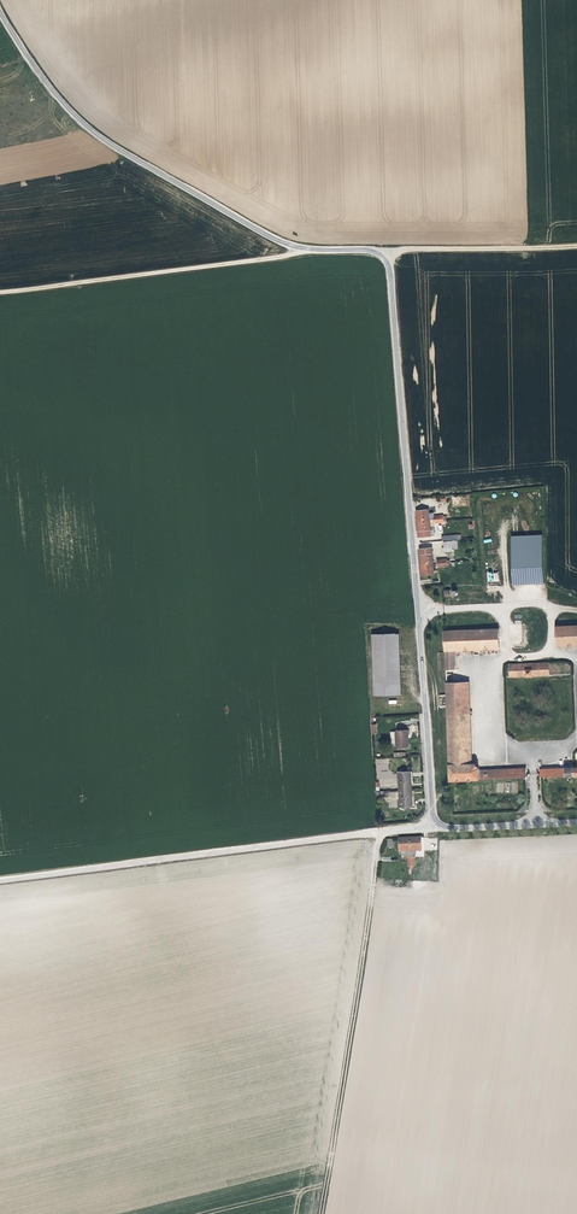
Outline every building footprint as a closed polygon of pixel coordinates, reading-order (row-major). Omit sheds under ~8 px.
[(417,513),(417,522),(429,521),(428,512),(417,513)] [(418,532),(430,531),(429,521),(417,522),(418,532)] [(442,535),(443,551),(458,550),(457,540),(461,540),(461,534),(442,535)] [(541,535),(510,536),(511,585),(543,585),(541,535)] [(421,566),(433,565),(431,549),(420,550),(421,566)] [(422,576),(433,575),(433,565),(421,566),(422,576)] [(556,627),(556,647),(576,646),(576,626),(556,627)] [(453,650),(497,649),(496,630),(443,631),(444,651),(453,650)] [(372,696),(401,695),(399,634),(370,635),(372,696)] [(445,668),(453,668),(453,650),(444,651),(445,668)] [(547,674),(546,662),(508,664),(508,676),(547,674)] [(471,764),(468,683),(446,684),(449,765),(471,764)] [(410,748),(409,730),(396,731),(396,748),(410,748)] [(565,768),(572,768),(572,758),(569,758),(569,767),(540,769),(540,770),(565,768)] [(572,758),(572,768),(565,768),(565,776),(576,775),(576,758),(572,758)] [(376,770),(389,771),(389,759),(376,759),(376,770)] [(479,771),(471,764),(449,765),(450,781),(479,780),(479,771)] [(540,777),(565,776),(565,768),(540,770),(540,777)] [(525,778),(524,769),(508,770),(509,778),(525,778)] [(509,778),(508,770),(479,771),(479,780),(509,778)] [(404,790),(416,789),(416,779),(404,779),(404,790)] [(405,799),(417,799),(416,789),(404,790),(405,799)] [(425,839),(413,840),(413,869),(418,869),(418,853),(424,852),(425,839)] [(413,869),(413,840),(403,840),(402,853),(409,853),(409,869),(413,869)]
